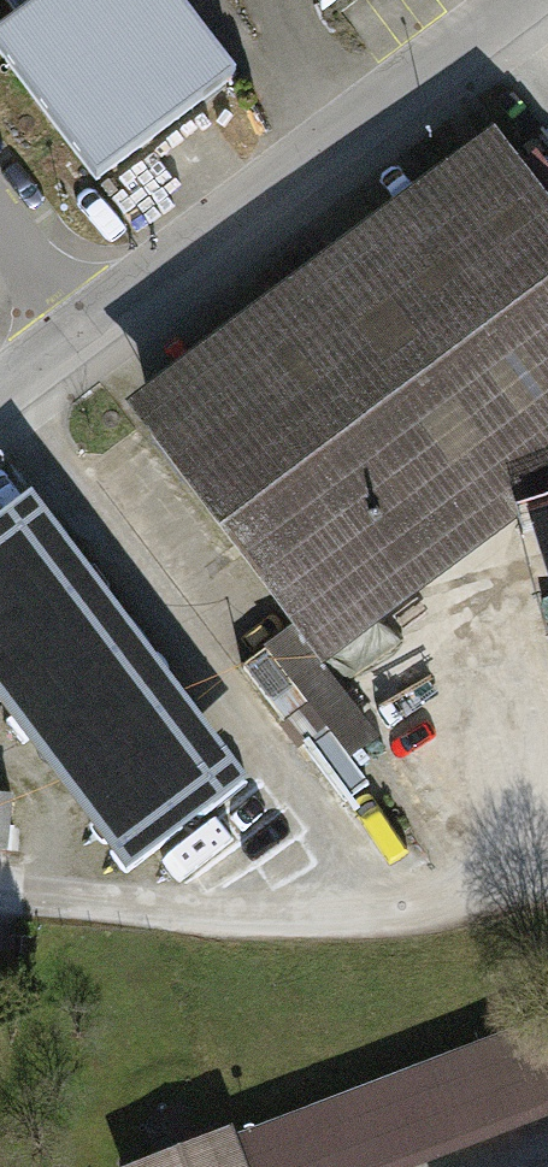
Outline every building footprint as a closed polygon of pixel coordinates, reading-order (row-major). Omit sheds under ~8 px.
[(16,23),(0,37),(0,66),(100,198),(249,91),(182,0),(0,0),(16,23)] [(322,14),(340,0),(317,0),(322,14)] [(510,159),(151,425),(321,652),(547,484),(547,210),(510,159)] [(0,542),(0,694),(127,865),(241,781),(41,512),(0,542)] [(536,530),(547,569),(547,527),(536,530)] [(0,795),(0,848),(5,849),(11,796),(0,795)] [(168,1166),(402,1166),(547,1110),(547,1019),(168,1166)]
